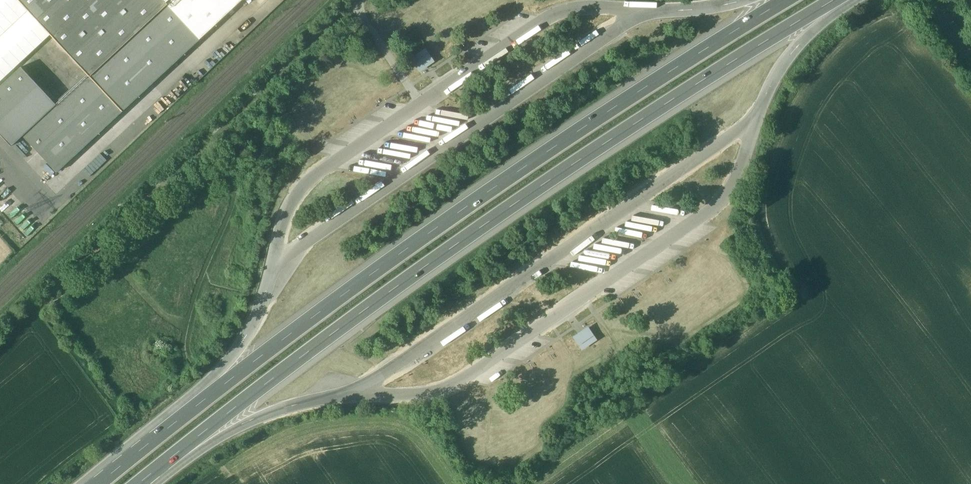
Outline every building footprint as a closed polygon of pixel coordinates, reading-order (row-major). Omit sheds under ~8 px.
[(50,35),(50,34),(18,0),(0,0),(0,81),(50,35)] [(162,0),(18,0),(50,34),(50,35),(87,74),(88,75),(165,3),(162,0)] [(165,3),(199,40),(242,0),(162,0),(165,3)] [(87,74),(54,103),(55,104),(55,103),(56,104),(22,135),(56,172),(199,40),(165,3),(88,75),(87,74)] [(426,52),(413,60),(420,71),(426,67),(433,62),(426,52)] [(0,86),(0,134),(11,145),(22,135),(56,104),(55,103),(55,104),(54,103),(21,68),(22,67),(21,67),(0,86)] [(127,141),(136,136),(132,128),(123,133),(127,141)] [(589,329),(573,339),(582,352),(597,342),(589,329)]
